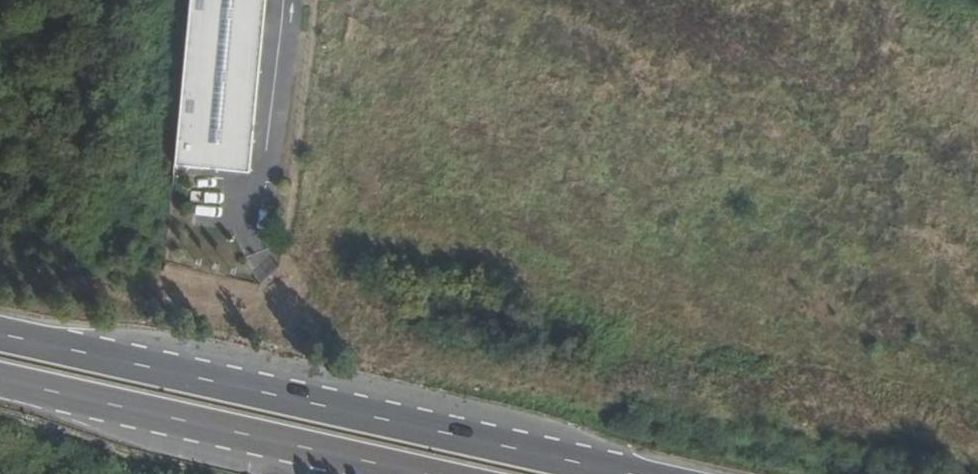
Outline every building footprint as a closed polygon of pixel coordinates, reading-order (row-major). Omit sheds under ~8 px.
[(175,163),(249,170),(265,0),(190,0),(175,163)]
